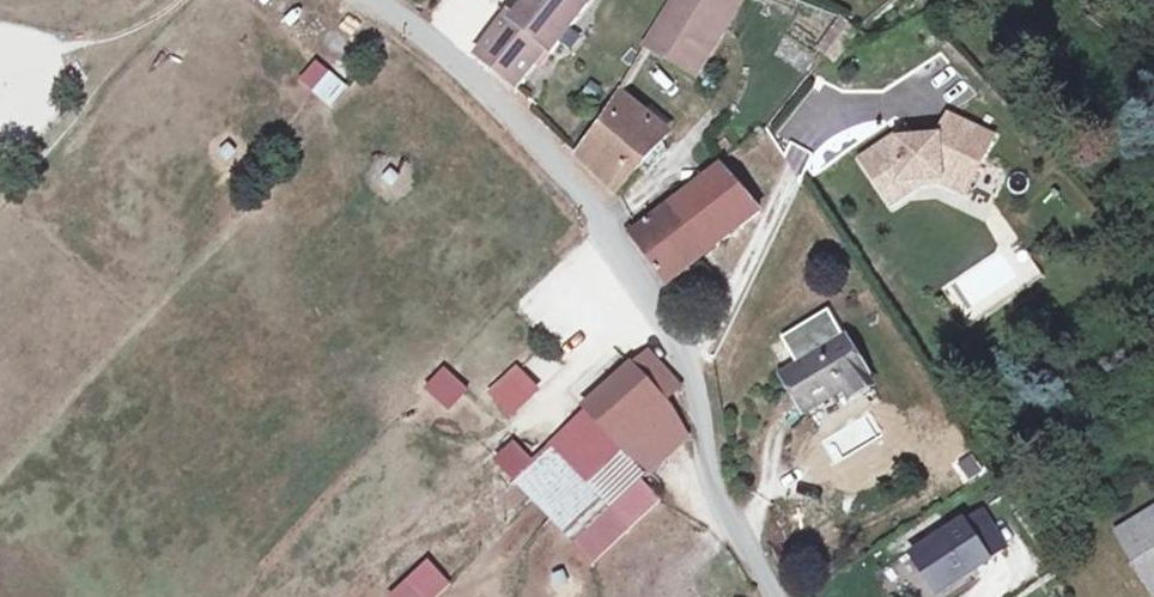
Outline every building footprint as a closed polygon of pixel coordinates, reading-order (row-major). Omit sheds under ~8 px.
[(478,56),(516,89),(546,51),(550,55),(591,0),(529,0),(514,20),(508,15),(478,56)] [(662,23),(708,50),(737,0),(675,0),(662,23)] [(818,51),(826,57),(850,25),(842,19),(818,51)] [(647,48),(692,77),(708,50),(662,23),(647,48)] [(850,25),(826,57),(835,64),(859,32),(850,25)] [(328,107),(346,86),(315,59),(296,80),(328,107)] [(578,157),(616,194),(638,170),(663,142),(669,136),(664,132),(643,115),(619,95),(606,119),(578,157)] [(651,106),(643,115),(664,132),(671,123),(651,106)] [(991,137),(947,115),(937,137),(892,138),(859,160),(891,207),(920,182),(939,183),(965,191),(991,137)] [(663,142),(638,170),(647,172),(666,151),(663,142)] [(667,286),(761,213),(722,168),(632,238),(667,286)] [(992,314),(1039,279),(1010,240),(944,289),(965,317),(984,303),(992,314)] [(846,341),(784,378),(805,413),(844,390),(850,401),(873,387),(846,341)] [(649,354),(633,367),(664,403),(680,389),(649,354)] [(441,366),(422,389),(448,412),(468,389),(441,366)] [(617,445),(664,403),(633,367),(587,411),(588,412),(617,445)] [(538,391),(518,370),(491,395),(511,416),(538,391)] [(664,403),(617,445),(645,477),(685,438),(664,403)] [(551,447),(611,510),(641,482),(645,477),(617,445),(588,412),(551,447)] [(611,510),(551,447),(533,463),(516,479),(576,543),(611,510)] [(611,510),(576,543),(595,562),(659,503),(641,482),(611,510)] [(1124,532),(1153,579),(1148,581),(1153,591),(1153,513),(1124,532)] [(991,552),(1005,543),(985,514),(971,523),(991,552)] [(986,560),(961,519),(907,552),(932,593),(986,560)] [(384,596),(385,596),(435,596),(450,583),(426,558),(384,596)]
